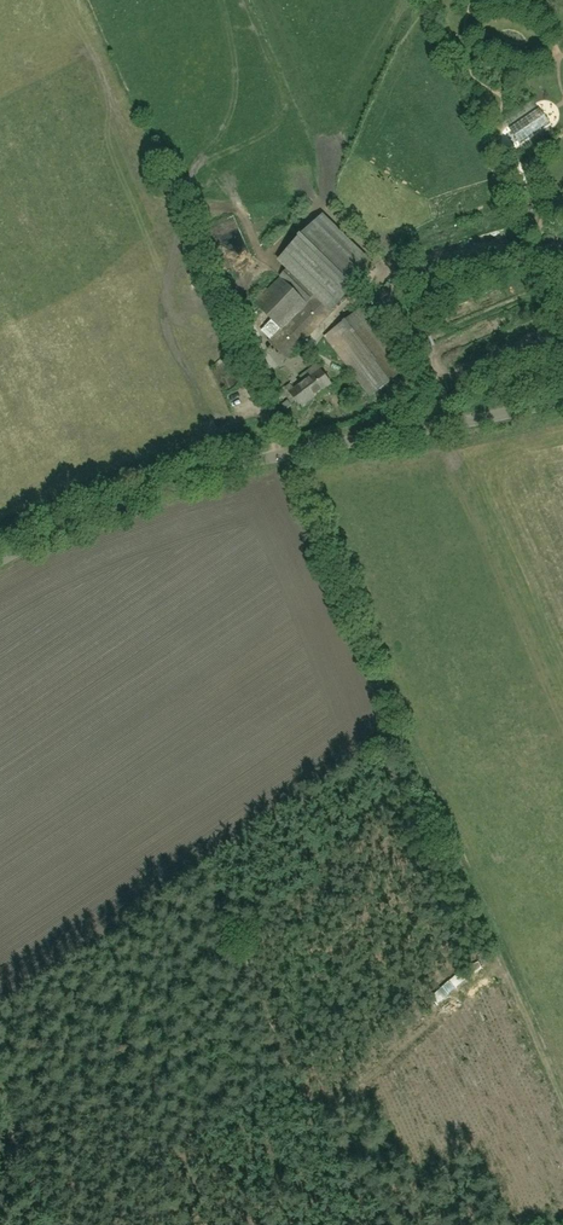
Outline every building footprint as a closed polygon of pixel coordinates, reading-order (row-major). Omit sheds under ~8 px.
[(333,311),(331,310),(374,266),(321,215),(279,260),(287,268),(279,277),(288,285),(280,278),(255,304),(282,329),(270,342),(287,359),(333,311)] [(244,292),(249,297),(266,283),(261,278),(244,292)] [(410,366),(364,307),(326,336),(371,395),(410,366)] [(295,389),(291,384),(286,387),(301,407),(331,384),(316,364),(300,377),(304,382),(295,389)]
